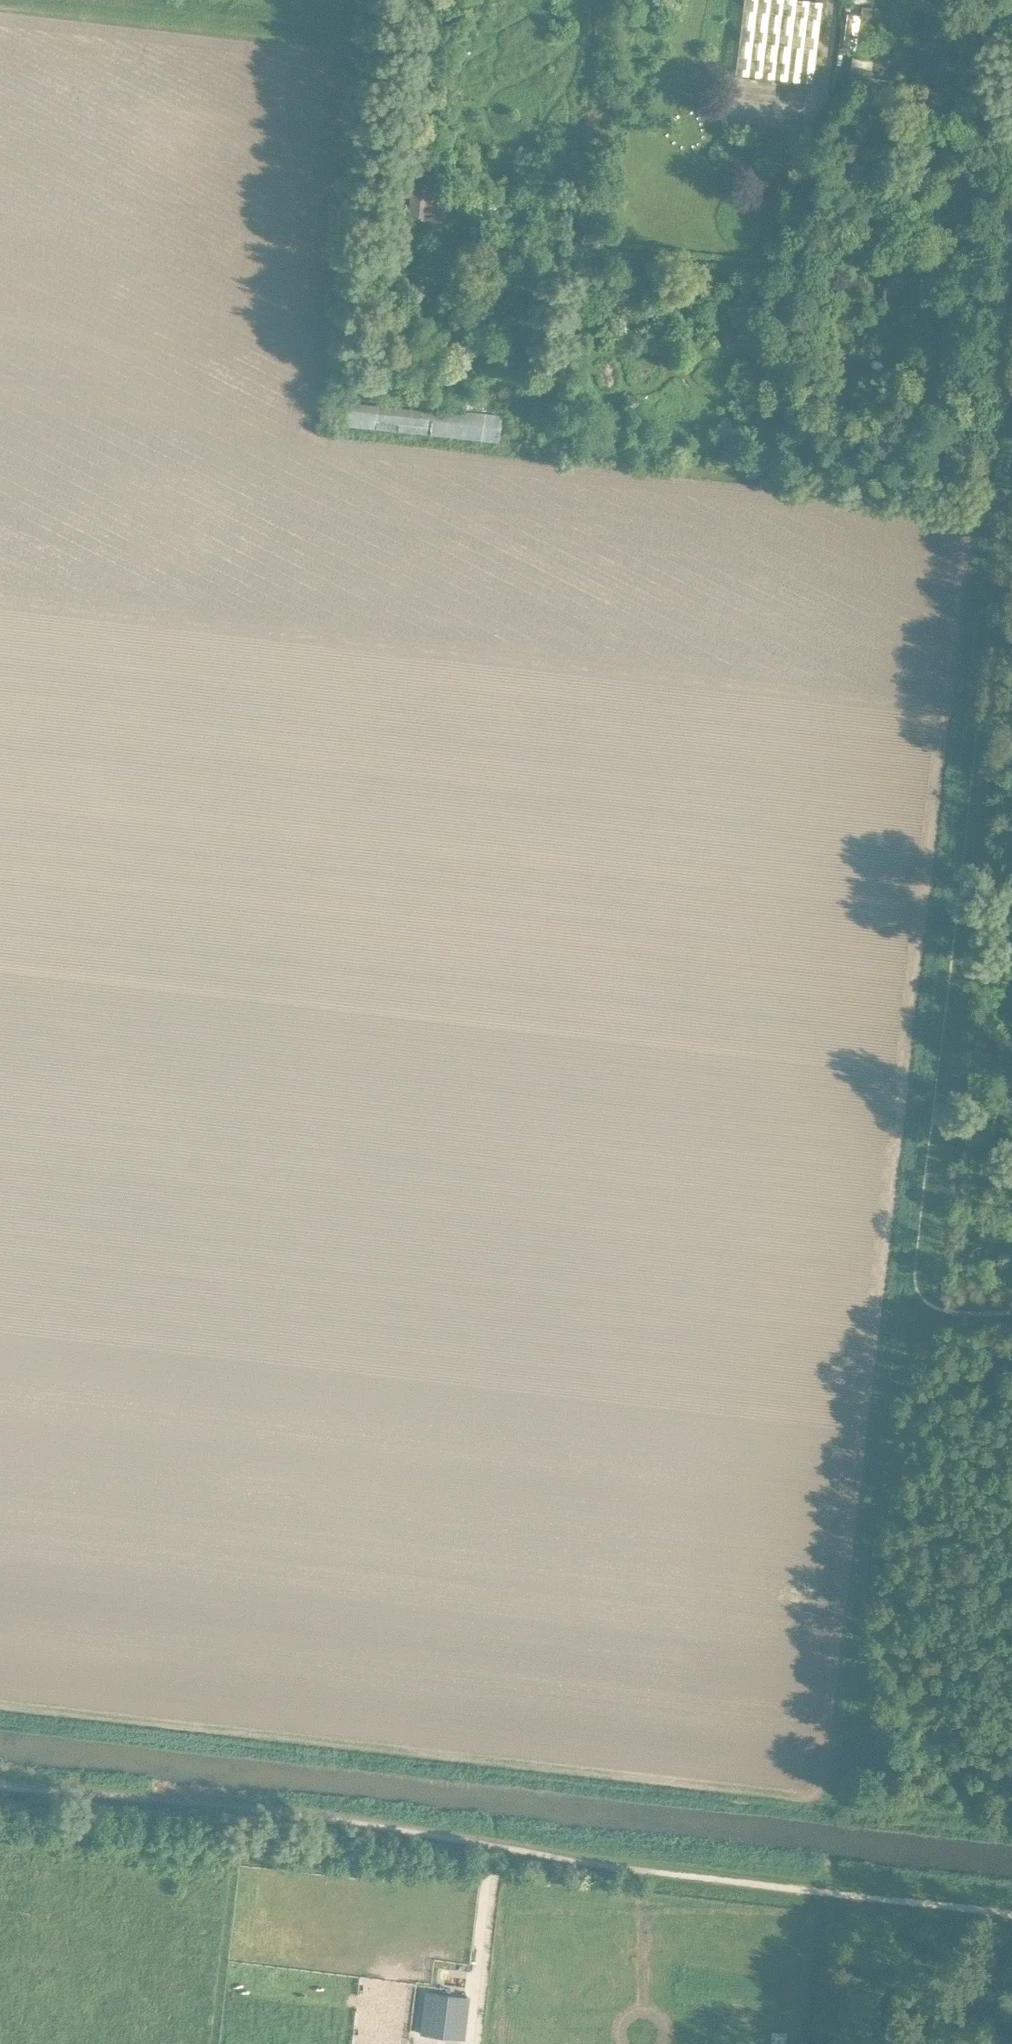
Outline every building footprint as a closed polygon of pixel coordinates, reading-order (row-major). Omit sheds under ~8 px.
[(747,1),(737,81),(814,90),(824,10),(747,1)] [(424,2043),(435,2043),(465,2043),(470,2005),(429,2000),(424,2043)]
